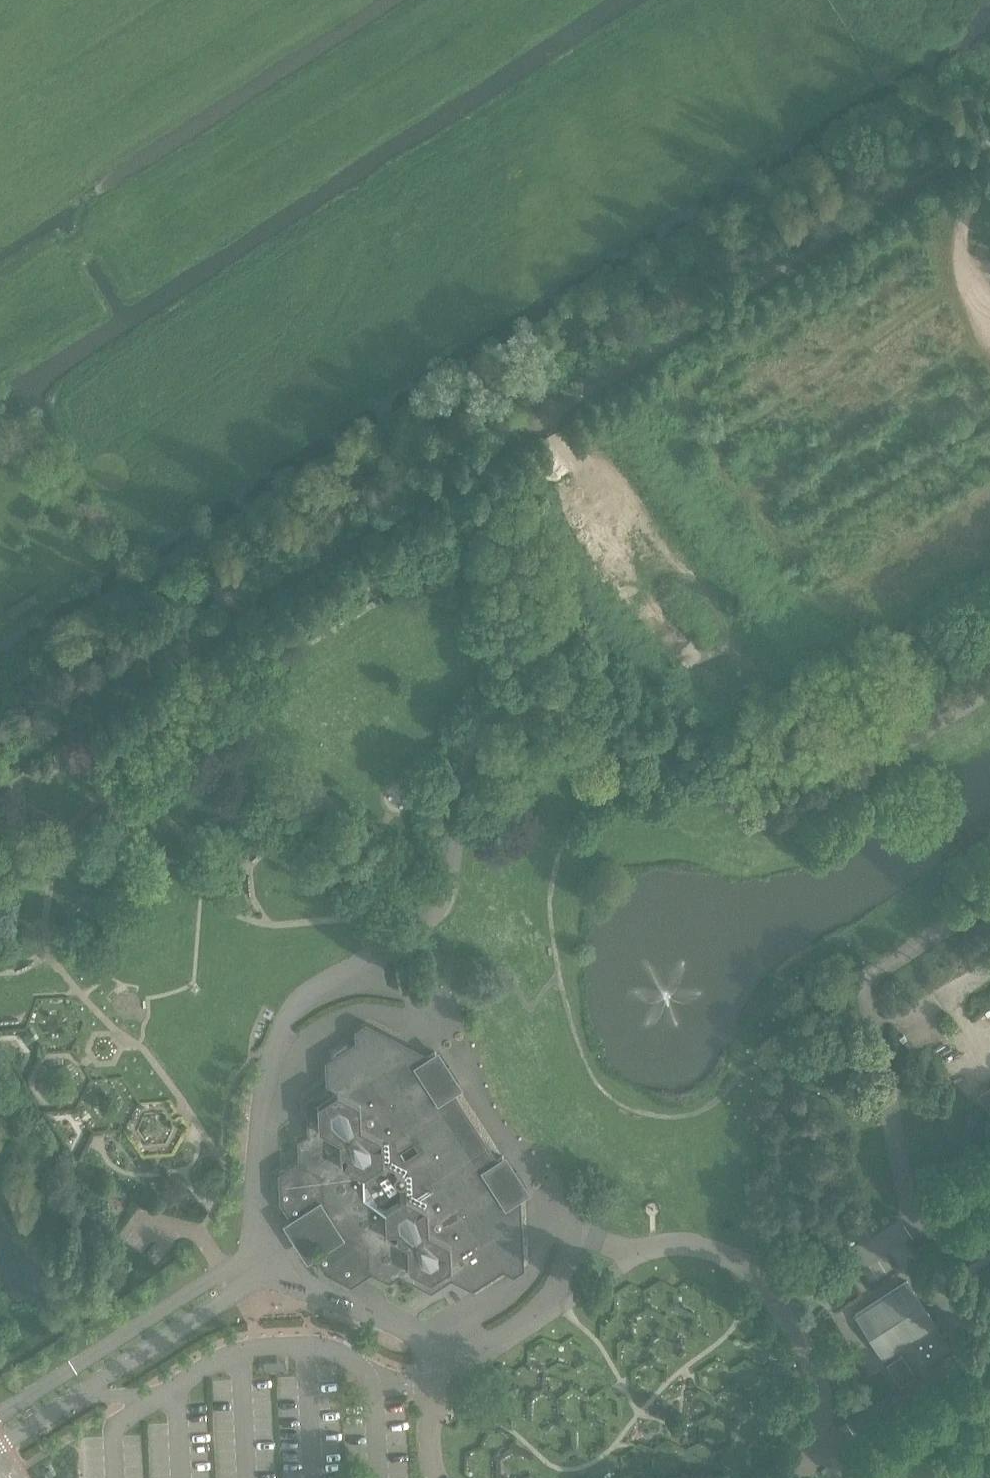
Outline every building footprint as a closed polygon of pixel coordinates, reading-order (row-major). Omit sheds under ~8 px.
[(487,1166),(444,1098),(459,1088),(458,1087),(454,1089),(433,1055),(436,1053),(435,1052),(419,1062),(377,1040),(357,1053),(356,1053),(347,1048),(346,1048),(336,1055),(338,1089),(317,1103),(318,1127),(298,1140),(299,1164),(279,1177),(280,1202),(294,1223),(295,1223),(293,1219),(303,1214),(324,1247),(314,1253),(312,1249),(311,1250),(325,1271),(347,1283),(367,1269),(389,1281),(399,1274),(431,1291),(452,1277),(451,1266),(471,1276),(512,1250),(510,1203),(526,1193),(525,1191),(522,1193),(500,1160),(504,1158),(503,1156),(487,1166)] [(907,1281),(856,1314),(884,1357),(935,1324),(907,1281)]
